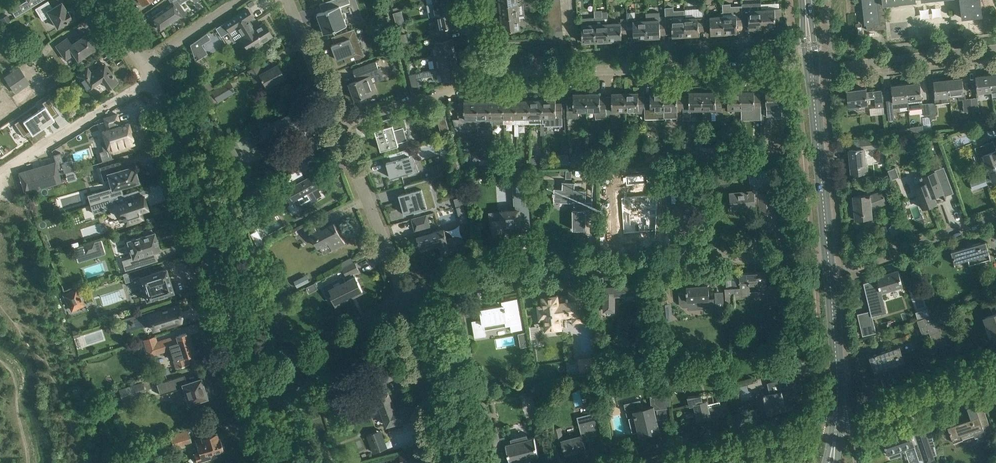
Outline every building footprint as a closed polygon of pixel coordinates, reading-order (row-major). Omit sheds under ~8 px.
[(28,1),(24,3),(11,11),(15,17),(37,3),(36,0),(28,0),(28,1)] [(320,3),(323,11),(317,13),(320,20),(318,21),(320,27),(322,26),(325,33),(347,25),(344,18),(346,17),(346,16),(345,12),(343,11),(342,12),(340,5),(350,2),(349,0),(330,0),(320,3)] [(436,16),(454,12),(451,0),(448,0),(426,4),(429,17),(436,16)] [(865,24),(867,24),(867,30),(886,27),(884,4),(916,0),(862,0),(865,24)] [(962,18),(982,15),(981,0),(960,0),(962,18)] [(67,21),(67,20),(72,17),(72,16),(73,15),(73,14),(73,12),(71,11),(70,10),(68,11),(68,10),(67,11),(61,2),(52,8),(48,1),(35,8),(42,20),(50,15),(57,27),(58,27),(59,28),(64,25),(63,24),(67,21)] [(186,15),(177,1),(151,19),(159,31),(178,18),(179,20),(186,15)] [(762,27),(761,9),(761,1),(748,2),(748,6),(741,7),(742,24),(749,24),(749,27),(762,27)] [(519,16),(517,3),(500,5),(502,17),(519,16)] [(737,24),(742,24),(741,7),(741,5),(730,5),(730,3),(723,3),(723,15),(724,33),(737,32),(737,24)] [(646,12),(646,19),(647,37),(660,36),(660,33),(666,32),(665,6),(665,15),(659,15),(659,11),(646,12)] [(672,36),(685,35),(684,9),(672,10),(672,6),(665,6),(666,32),(672,32),(672,36)] [(775,20),(782,20),(781,7),(775,8),(775,9),(761,9),(762,27),(776,26),(775,20)] [(264,23),(254,29),(248,19),(252,17),(247,8),(216,28),(221,36),(236,27),(242,36),(240,37),(249,50),(254,47),(255,49),(262,44),(261,43),(272,36),(264,23)] [(684,9),(685,35),(699,34),(699,31),(704,30),(704,17),(697,18),(697,16),(685,17),(684,9)] [(560,17),(560,10),(547,10),(548,18),(560,17)] [(602,16),(594,17),(595,41),(608,40),(607,23),(607,11),(602,11),(602,16)] [(454,12),(436,16),(439,28),(434,29),(435,36),(448,33),(447,27),(456,25),(454,12)] [(7,14),(0,19),(3,25),(11,21),(7,14)] [(711,33),(724,33),(723,15),(710,16),(710,17),(704,17),(704,30),(711,30),(711,33)] [(519,16),(502,17),(503,31),(520,29),(519,19),(519,16)] [(582,42),(595,41),(594,17),(581,18),(582,42)] [(634,38),(647,37),(646,19),(633,20),(633,21),(627,22),(627,35),(634,34),(634,38)] [(627,35),(627,22),(607,23),(608,40),(622,39),(622,35),(627,35)] [(349,30),(334,35),(337,42),(332,44),(332,45),(333,44),(338,59),(337,59),(355,53),(349,38),(351,37),(349,30)] [(562,36),(561,31),(549,32),(549,40),(550,39),(562,38),(562,36)] [(67,37),(56,45),(65,59),(73,53),(78,60),(96,47),(86,33),(72,44),(67,37)] [(399,35),(401,43),(409,41),(407,33),(399,35)] [(436,42),(438,55),(455,52),(452,38),(449,39),(448,33),(435,36),(432,36),(433,43),(436,42)] [(198,39),(190,44),(195,61),(207,54),(201,45),(198,39)] [(435,69),(458,65),(455,52),(438,55),(432,56),(435,69)] [(379,68),(376,61),(353,69),(357,80),(350,83),(351,87),(348,87),(351,93),(353,92),(356,99),(369,95),(368,93),(375,90),(376,92),(370,75),(369,76),(367,72),(379,68)] [(77,75),(87,89),(93,85),(91,83),(100,77),(108,88),(117,81),(108,69),(106,70),(103,65),(91,73),(87,68),(77,75)] [(258,65),(248,70),(255,81),(260,79),(261,80),(263,79),(266,86),(283,76),(277,65),(262,73),(258,65)] [(422,71),(415,73),(419,85),(425,83),(423,76),(442,72),(443,80),(460,77),(458,65),(435,69),(422,71)] [(5,77),(16,93),(31,82),(19,67),(5,77)] [(412,87),(419,85),(415,73),(409,74),(412,87)] [(992,91),(990,74),(976,76),(978,92),(992,91)] [(59,76),(51,82),(54,87),(63,81),(59,76)] [(947,79),(950,95),(958,94),(959,99),(963,99),(962,99),(965,98),(965,93),(964,93),(962,77),(947,79)] [(208,78),(202,81),(206,86),(204,87),(207,92),(213,87),(208,78)] [(935,103),(950,101),(950,95),(947,79),(934,80),(935,97),(934,97),(935,102),(935,103)] [(205,93),(208,106),(235,91),(229,81),(212,90),(205,93)] [(920,82),(905,83),(907,105),(922,104),(922,103),(920,82)] [(893,107),(907,105),(905,83),(891,85),(894,106),(887,107),(888,119),(895,119),(893,107)] [(876,107),(884,106),(882,89),(866,91),(866,88),(847,90),(849,105),(850,105),(850,109),(860,107),(859,105),(861,105),(861,104),(867,103),(867,98),(875,97),(876,107)] [(783,100),(782,100),(782,90),(767,91),(767,115),(774,115),(774,113),(782,113),(782,105),(782,104),(783,104),(783,100)] [(702,109),(715,108),(715,122),(719,122),(719,126),(722,126),(722,95),(722,93),(716,93),(716,91),(702,92),(702,109)] [(741,108),(741,91),(727,91),(728,95),(722,95),(722,126),(722,118),(725,117),(728,116),(730,114),(732,112),(733,108),(741,108)] [(761,115),(761,94),(754,94),(754,91),(741,91),(741,108),(749,108),(749,115),(761,115)] [(638,92),(625,93),(625,109),(638,109),(638,111),(644,111),(644,96),(638,96),(638,92)] [(650,109),(664,109),(664,92),(650,92),(651,96),(644,96),(644,111),(644,118),(650,118),(650,109)] [(683,118),(683,108),(683,95),(677,95),(677,92),(664,92),(664,109),(664,117),(677,116),(677,118),(683,118)] [(683,95),(683,108),(688,108),(688,109),(702,109),(702,92),(689,92),(689,95),(683,95)] [(573,97),(567,97),(567,118),(577,117),(577,110),(586,110),(586,93),(573,93),(573,97)] [(600,93),(586,93),(586,110),(594,110),(595,118),(606,118),(606,109),(606,97),(600,97),(600,93)] [(612,96),(606,97),(606,109),(612,109),(612,110),(625,109),(625,93),(612,93),(612,96)] [(57,112),(51,103),(52,102),(49,97),(38,105),(40,108),(28,116),(27,114),(10,125),(20,139),(28,133),(29,135),(44,125),(43,123),(57,112)] [(965,98),(962,99),(963,99),(964,111),(973,110),(971,98),(965,98)] [(492,124),(491,124),(490,118),(490,100),(477,101),(477,118),(478,125),(489,125),(489,129),(493,129),(492,124)] [(490,100),(490,118),(504,118),(503,100),(490,100)] [(515,123),(516,123),(516,100),(503,100),(504,118),(504,124),(515,123)] [(516,123),(518,123),(530,123),(529,100),(516,100),(516,123)] [(543,123),(543,117),(542,100),(529,100),(530,123),(540,123),(541,129),(544,129),(544,126),(544,123),(543,123)] [(556,100),(542,100),(543,117),(543,123),(544,123),(544,126),(562,125),(562,103),(556,103),(556,100)] [(465,118),(477,118),(477,101),(464,101),(464,104),(458,104),(458,121),(465,121),(465,118)] [(929,102),(922,103),(922,104),(923,103),(924,115),(930,115),(931,118),(929,102)] [(279,112),(280,112),(281,114),(280,115),(282,117),(271,123),(270,120),(269,121),(270,124),(261,129),(262,132),(269,143),(290,131),(303,155),(315,148),(310,139),(308,140),(305,133),(306,132),(294,110),(283,117),(280,112),(279,112)] [(117,114),(104,118),(108,129),(103,131),(109,151),(134,143),(128,123),(125,124),(124,123),(123,124),(123,125),(117,127),(116,122),(119,121),(117,114)] [(380,128),(375,130),(381,151),(399,145),(398,142),(407,140),(402,123),(405,122),(403,114),(378,121),(380,128)] [(99,129),(96,123),(85,130),(87,133),(99,129)] [(450,132),(448,124),(439,127),(441,134),(450,132)] [(989,137),(995,135),(995,124),(985,125),(989,137)] [(879,138),(865,140),(852,141),(853,149),(849,149),(851,174),(866,173),(864,148),(880,146),(879,138)] [(973,189),(987,184),(986,180),(991,178),(992,180),(995,178),(995,148),(993,140),(991,141),(985,144),(985,145),(976,148),(986,176),(970,182),(973,189)] [(703,159),(723,158),(722,141),(718,141),(718,144),(703,144),(703,159)] [(236,152),(232,144),(223,149),(230,162),(238,158),(235,153),(236,152)] [(412,156),(413,156),(413,155),(409,156),(407,149),(390,153),(392,160),(386,162),(387,162),(389,168),(388,168),(389,172),(390,171),(391,176),(391,177),(407,173),(408,175),(419,172),(418,171),(412,156)] [(587,155),(587,161),(593,161),(597,157),(597,151),(591,151),(587,155)] [(60,152),(53,154),(59,173),(73,169),(70,160),(63,162),(60,152)] [(316,154),(306,160),(309,164),(320,158),(318,153),(316,154)] [(568,153),(561,153),(561,163),(569,163),(568,153)] [(586,162),(586,161),(586,154),(575,154),(575,157),(571,157),(571,162),(586,162)] [(457,160),(452,162),(454,171),(460,170),(457,160)] [(61,182),(59,174),(55,161),(54,162),(39,166),(39,165),(34,166),(35,168),(20,172),(19,172),(25,192),(61,182)] [(112,189),(138,181),(135,170),(133,171),(131,166),(123,168),(121,161),(99,167),(103,180),(109,178),(112,189)] [(888,170),(891,179),(899,176),(895,167),(888,170)] [(935,169),(920,175),(921,175),(924,182),(914,185),(923,208),(937,203),(934,195),(943,192),(944,196),(953,192),(946,172),(937,175),(935,169)] [(294,171),(284,177),(290,187),(288,188),(294,199),(296,198),(302,208),(318,199),(312,189),(311,187),(322,181),(323,183),(324,183),(323,182),(317,172),(306,178),(303,173),(302,174),(298,177),(294,171)] [(401,193),(399,194),(400,200),(401,200),(401,203),(403,209),(404,213),(414,211),(415,213),(434,208),(429,190),(432,189),(429,178),(405,185),(407,192),(403,193),(401,193)] [(587,191),(575,190),(575,182),(562,181),(561,189),(555,189),(554,202),(554,201),(573,202),(572,203),(573,203),(573,202),(574,202),(574,203),(576,203),(576,210),(573,210),(573,229),(586,229),(586,214),(593,214),(592,204),(586,203),(587,191)] [(853,216),(855,216),(855,218),(872,216),(871,209),(887,203),(881,190),(870,194),(853,196),(853,198),(851,198),(853,216)] [(502,220),(493,220),(494,231),(494,234),(508,233),(508,230),(531,228),(530,209),(526,209),(525,191),(513,191),(514,205),(510,205),(510,210),(501,211),(502,220)] [(733,207),(728,207),(729,221),(740,221),(740,223),(750,223),(750,220),(758,220),(758,218),(768,218),(768,206),(780,205),(780,192),(781,192),(781,191),(762,192),(762,193),(763,192),(763,195),(732,196),(733,207)] [(129,192),(90,205),(93,214),(102,211),(103,211),(104,211),(104,209),(115,205),(119,217),(122,217),(122,218),(124,218),(126,224),(143,219),(140,211),(147,209),(144,200),(143,196),(143,195),(141,196),(140,196),(131,199),(129,192)] [(465,195),(454,198),(456,206),(466,203),(465,195)] [(656,195),(612,198),(615,239),(629,238),(628,233),(645,231),(643,211),(658,210),(656,195)] [(464,205),(457,207),(462,224),(469,222),(464,205)] [(412,219),(415,230),(430,226),(426,215),(412,219)] [(316,219),(307,224),(318,247),(320,246),(323,244),(329,242),(333,249),(345,243),(341,235),(334,222),(323,228),(321,229),(316,219)] [(444,228),(417,236),(420,247),(439,241),(442,254),(450,252),(450,250),(450,249),(454,248),(455,250),(466,247),(462,234),(447,238),(447,237),(444,228)] [(143,231),(144,234),(127,240),(132,257),(123,260),(125,270),(157,260),(154,251),(160,249),(154,231),(152,232),(151,229),(143,231)] [(260,237),(253,240),(256,246),(263,242),(260,237)] [(951,251),(954,262),(965,259),(967,266),(991,259),(986,241),(951,251)] [(83,245),(86,252),(96,249),(94,242),(83,245)] [(355,262),(347,266),(344,267),(348,275),(358,270),(355,262)] [(173,291),(170,283),(168,277),(166,268),(139,277),(142,285),(147,300),(157,296),(158,299),(168,296),(167,293),(173,291)] [(872,280),(864,282),(870,310),(871,316),(872,315),(884,313),(881,303),(878,290),(881,289),(882,290),(903,284),(901,279),(898,270),(892,272),(891,269),(872,275),(873,279),(872,280)] [(740,287),(725,288),(726,301),(734,301),(733,294),(750,293),(749,291),(758,290),(758,292),(767,292),(768,302),(778,301),(777,284),(767,285),(766,271),(739,273),(740,287)] [(309,282),(306,276),(294,282),(297,288),(309,282)] [(328,284),(333,294),(332,295),(336,304),(362,291),(355,277),(345,281),(343,277),(328,284)] [(716,298),(709,299),(708,284),(702,285),(702,283),(698,283),(698,282),(687,283),(687,290),(686,290),(686,292),(679,293),(679,304),(683,307),(687,306),(690,303),(690,301),(703,300),(703,308),(716,307),(716,298)] [(639,284),(604,286),(604,311),(615,311),(615,295),(640,293),(640,296),(647,296),(647,300),(653,300),(652,285),(639,286),(639,284)] [(84,304),(76,289),(64,295),(72,310),(84,304)] [(584,310),(583,303),(582,303),(580,289),(570,290),(571,298),(568,299),(568,297),(567,297),(567,298),(557,299),(557,296),(548,297),(548,295),(541,296),(542,302),(544,302),(544,305),(539,306),(540,317),(545,317),(547,331),(561,329),(559,315),(560,315),(561,316),(569,315),(569,314),(573,313),(574,321),(584,320),(583,310),(584,310)] [(512,330),(522,329),(517,299),(502,301),(502,302),(497,303),(497,306),(480,309),(482,319),(472,321),(475,337),(486,335),(485,329),(511,325),(512,330)] [(280,300),(272,312),(280,317),(288,306),(280,300)] [(593,304),(595,320),(603,319),(601,303),(593,304)] [(670,320),(668,303),(660,304),(662,321),(670,320)] [(155,309),(131,316),(134,326),(151,321),(151,323),(153,330),(165,326),(166,328),(171,327),(183,323),(181,318),(177,305),(156,312),(155,309)] [(935,347),(947,343),(936,312),(923,317),(935,347)] [(984,318),(987,326),(990,325),(995,341),(995,313),(984,318)] [(875,325),(861,329),(863,335),(876,332),(875,325)] [(186,333),(156,342),(155,336),(143,340),(146,348),(148,348),(150,355),(170,349),(176,368),(188,364),(186,356),(193,354),(186,333)] [(905,361),(900,346),(869,356),(872,364),(875,363),(880,376),(892,372),(891,370),(904,366),(903,362),(905,361)] [(793,399),(794,396),(798,396),(797,396),(801,362),(802,362),(787,360),(786,374),(790,374),(788,389),(782,390),(779,379),(769,381),(771,392),(764,394),(764,392),(756,394),(760,412),(767,411),(768,413),(768,411),(785,406),(786,408),(785,405),(788,404),(791,402),(793,399)] [(581,371),(595,369),(594,361),(580,363),(581,371)] [(417,416),(413,403),(395,408),(385,380),(399,375),(394,362),(370,371),(375,384),(376,384),(378,391),(374,392),(387,425),(417,416)] [(662,379),(662,367),(650,367),(650,379),(662,379)] [(187,383),(184,374),(156,383),(160,394),(181,388),(184,396),(186,396),(189,404),(190,403),(191,404),(197,402),(197,400),(207,397),(206,396),(208,395),(206,389),(204,390),(200,378),(187,383)] [(142,382),(119,389),(122,401),(145,393),(142,382)] [(634,415),(628,417),(630,422),(630,423),(632,432),(638,430),(639,434),(657,430),(660,429),(655,413),(654,408),(657,408),(670,407),(668,392),(654,394),(650,394),(651,405),(642,407),(642,408),(636,409),(638,414),(637,414),(636,414),(635,414),(635,415),(634,415)] [(690,405),(694,404),(698,419),(710,416),(710,418),(730,413),(727,402),(721,404),(720,400),(707,403),(707,400),(703,401),(701,395),(688,396),(690,405)] [(989,424),(983,408),(977,410),(975,404),(967,407),(971,418),(948,426),(953,442),(963,439),(963,438),(974,434),(975,437),(985,434),(983,426),(989,424)] [(562,427),(553,429),(557,445),(563,443),(565,453),(585,448),(583,440),(589,438),(589,436),(601,432),(597,418),(596,411),(577,415),(582,434),(564,438),(562,427)] [(885,452),(888,452),(888,453),(889,452),(891,458),(901,454),(899,449),(914,444),(920,462),(925,462),(935,460),(923,427),(914,430),(915,431),(910,432),(909,427),(882,436),(885,443),(883,444),(885,452)] [(484,431),(489,449),(501,445),(497,428),(484,431)] [(187,431),(171,437),(175,449),(191,443),(187,431)] [(202,437),(195,439),(199,451),(194,453),(197,462),(216,456),(215,452),(223,449),(223,448),(225,446),(223,442),(221,442),(218,434),(216,435),(216,432),(201,437),(202,437)] [(513,442),(506,444),(510,462),(520,460),(520,462),(530,459),(530,457),(539,455),(534,436),(528,438),(527,435),(512,438),(513,442)] [(375,453),(387,448),(383,438),(371,443),(375,453)] [(401,454),(403,462),(410,462),(420,461),(417,450),(401,454)] [(322,462),(331,462),(327,462),(325,454),(320,456),(322,462)]
